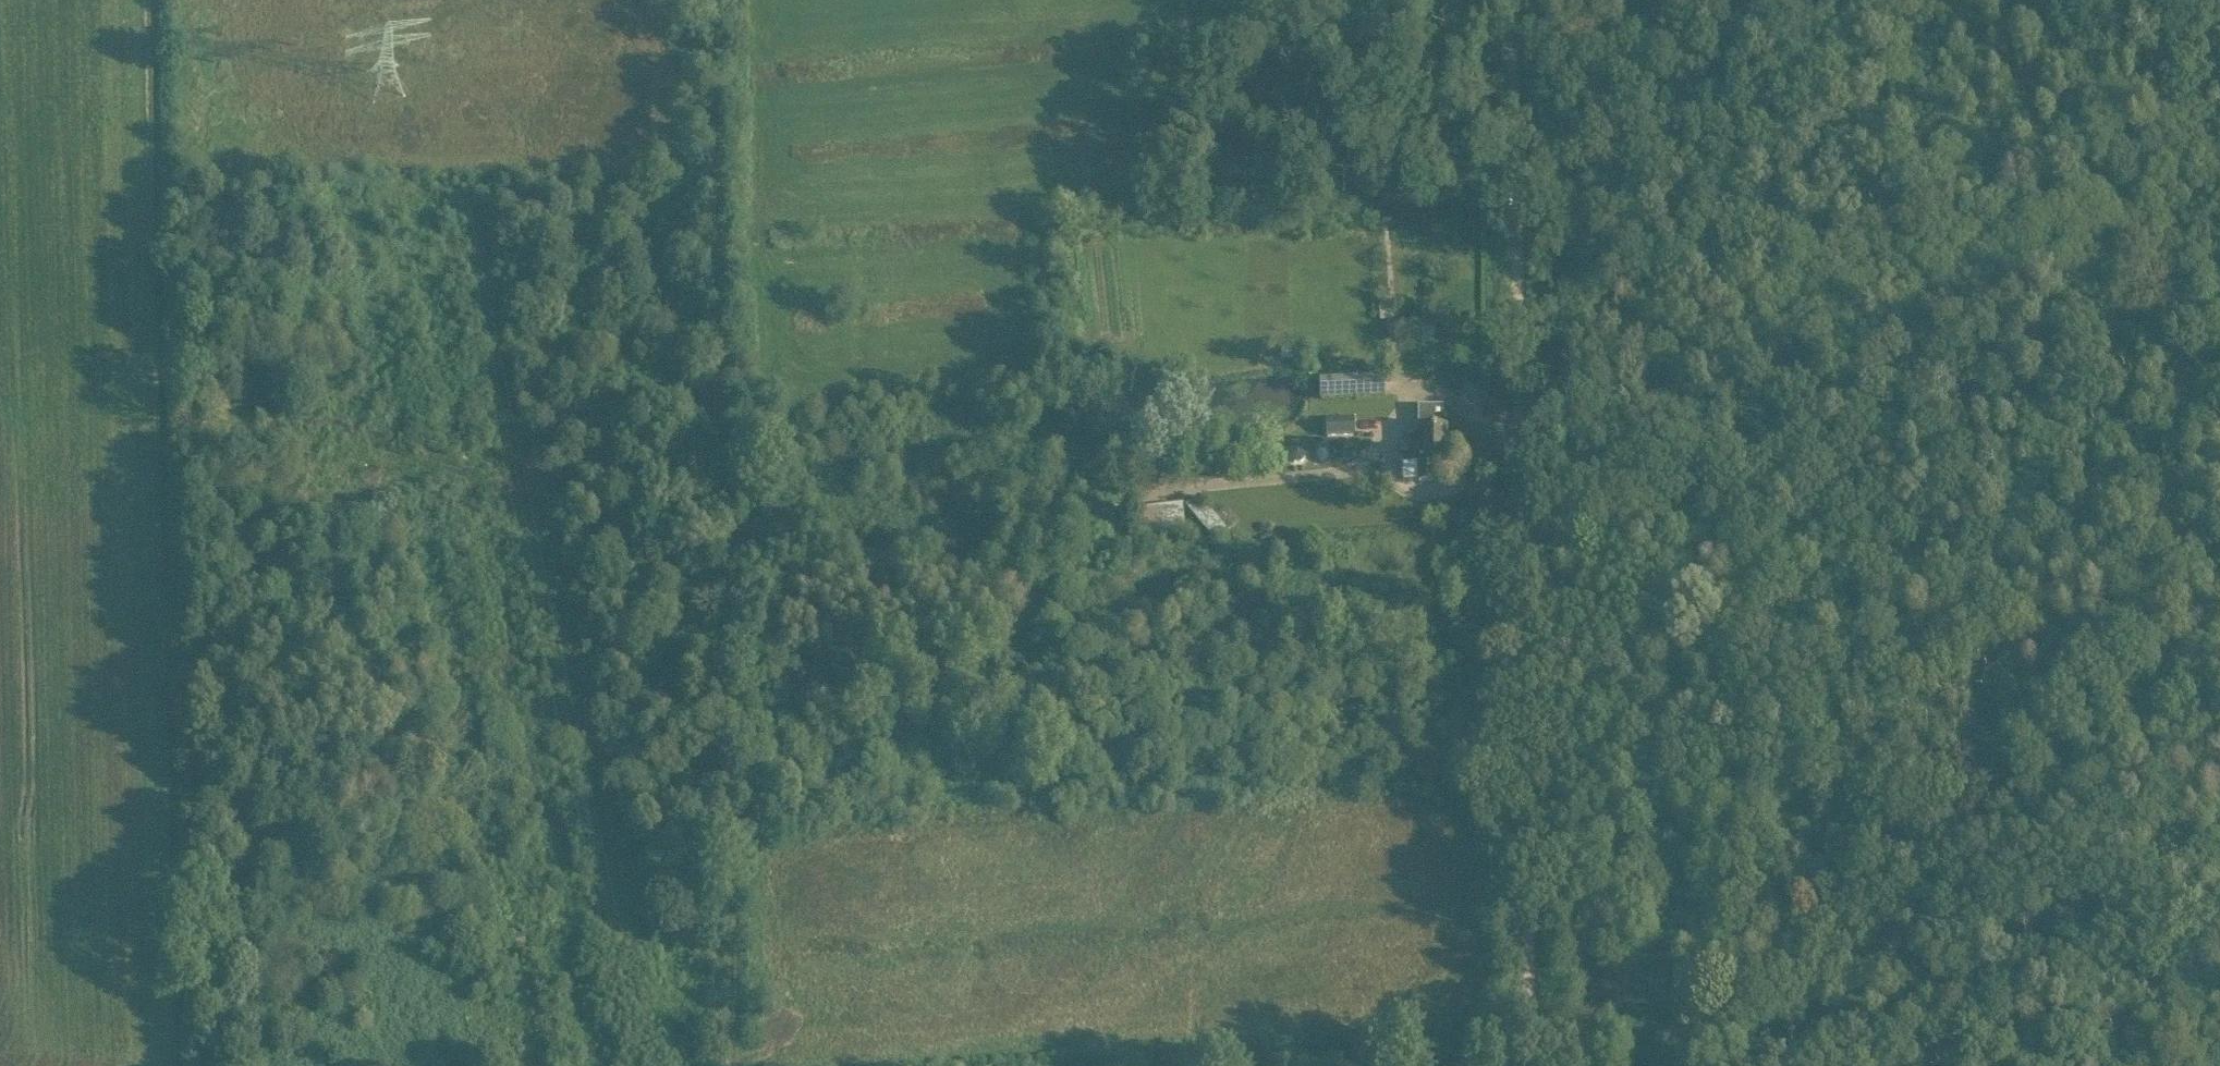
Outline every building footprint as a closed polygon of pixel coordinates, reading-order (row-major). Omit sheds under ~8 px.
[(1439,318),(1410,317),(1409,341),(1438,342),(1439,318)] [(1319,381),(1319,400),(1385,396),(1384,377),(1319,381)] [(1417,443),(1401,444),(1401,462),(1418,461),(1418,482),(1434,483),(1434,466),(1446,466),(1446,430),(1442,431),(1441,406),(1417,407),(1417,443)] [(1323,422),(1325,438),(1353,436),(1352,420),(1323,422)] [(1293,446),(1288,452),(1289,459),(1294,464),(1301,463),(1306,457),(1305,450),(1299,446),(1293,446)] [(1198,497),(1184,509),(1213,543),(1227,530),(1198,497)] [(1182,507),(1131,512),(1133,537),(1184,532),(1182,507)]
